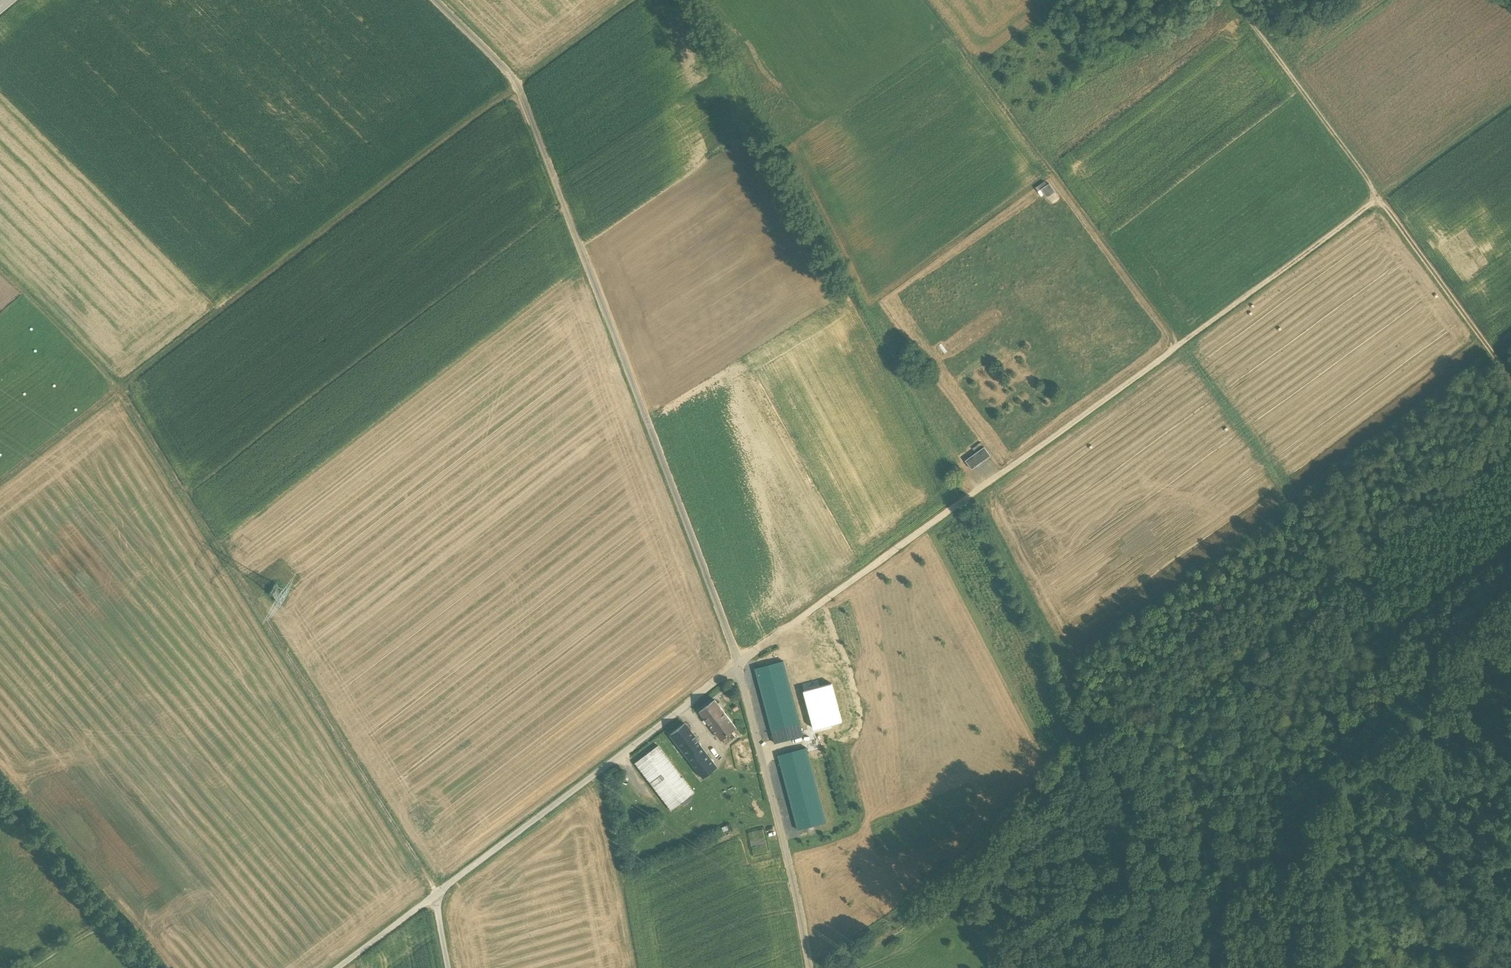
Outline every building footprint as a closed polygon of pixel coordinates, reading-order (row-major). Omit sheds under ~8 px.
[(1049,183),(1041,189),(1047,197),(1055,191),(1049,183)] [(927,364),(922,357),(915,362),(920,369),(927,364)] [(984,447),(965,460),(971,468),(990,455),(984,447)] [(774,739),(803,732),(784,661),(756,669),(774,739)] [(832,684),(803,691),(813,729),(841,722),(832,684)] [(715,699),(700,711),(722,740),(723,739),(732,732),(737,728),(715,699)] [(718,767),(684,723),(669,734),(703,778),(718,767)] [(732,732),(723,739),(726,744),(736,737),(732,732)] [(694,792),(658,745),(634,763),(670,810),(694,792)] [(826,822),(807,751),(779,759),(798,830),(826,822)]
